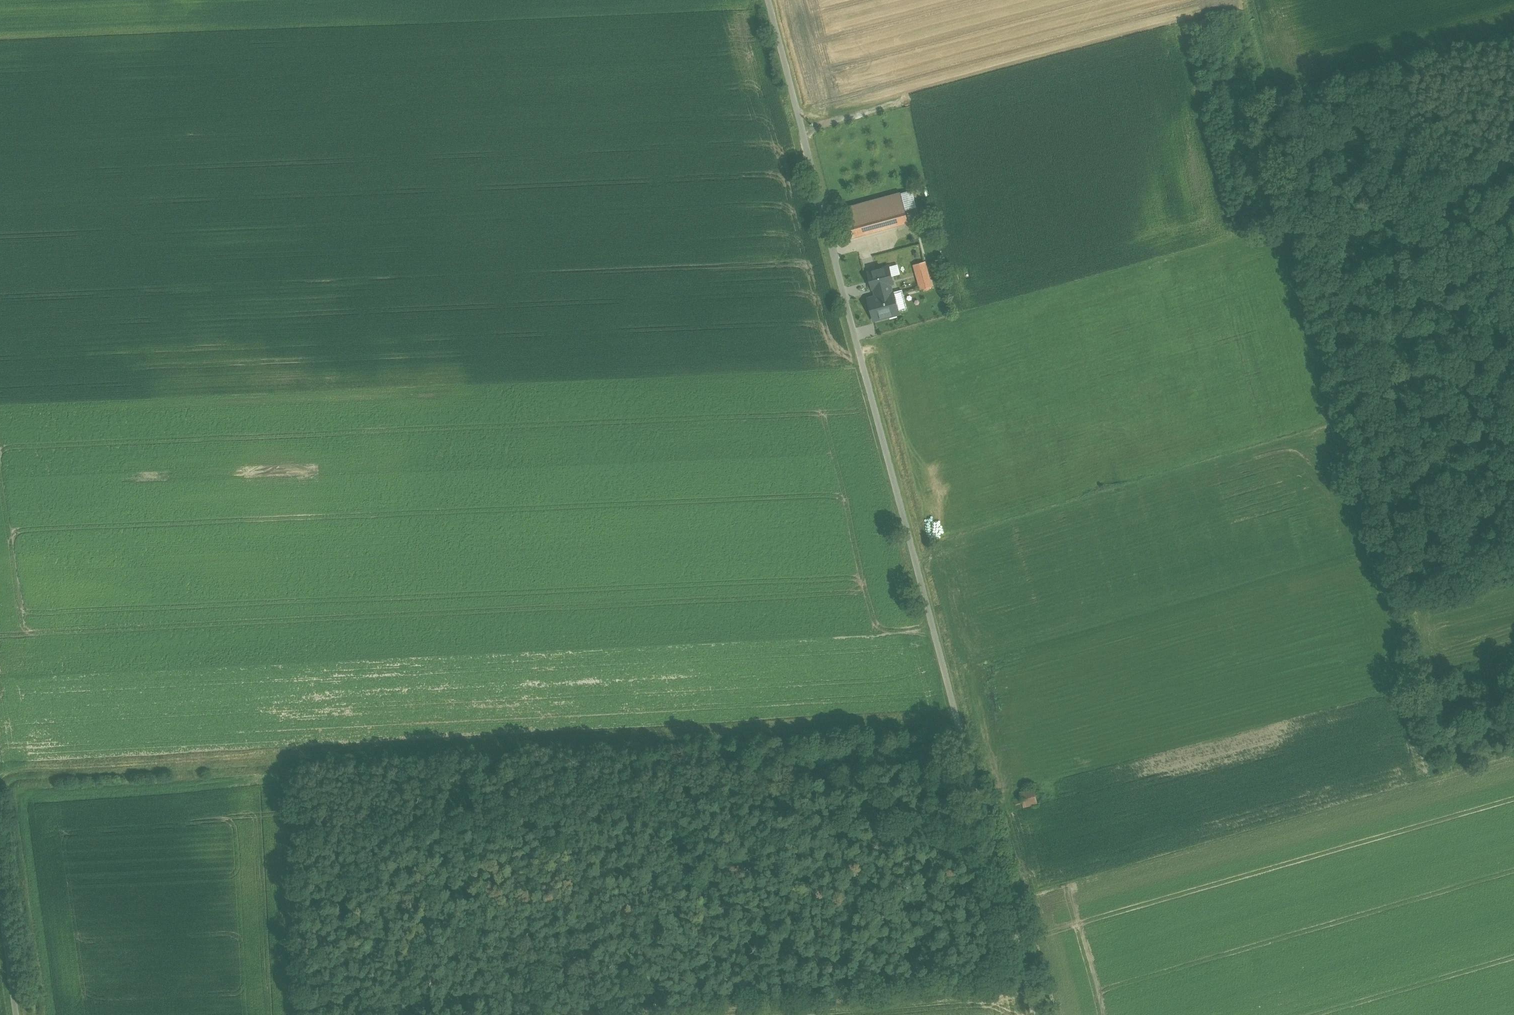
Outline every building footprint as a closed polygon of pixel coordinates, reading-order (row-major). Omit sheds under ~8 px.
[(901,195),(848,208),(855,239),(908,226),(901,195)] [(882,253),(862,259),(870,288),(890,282),(882,253)] [(926,263),(914,266),(920,290),(933,287),(926,263)] [(895,292),(868,298),(874,323),(901,316),(895,292)] [(1019,807),(1034,805),(1032,789),(1017,791),(1019,807)]
